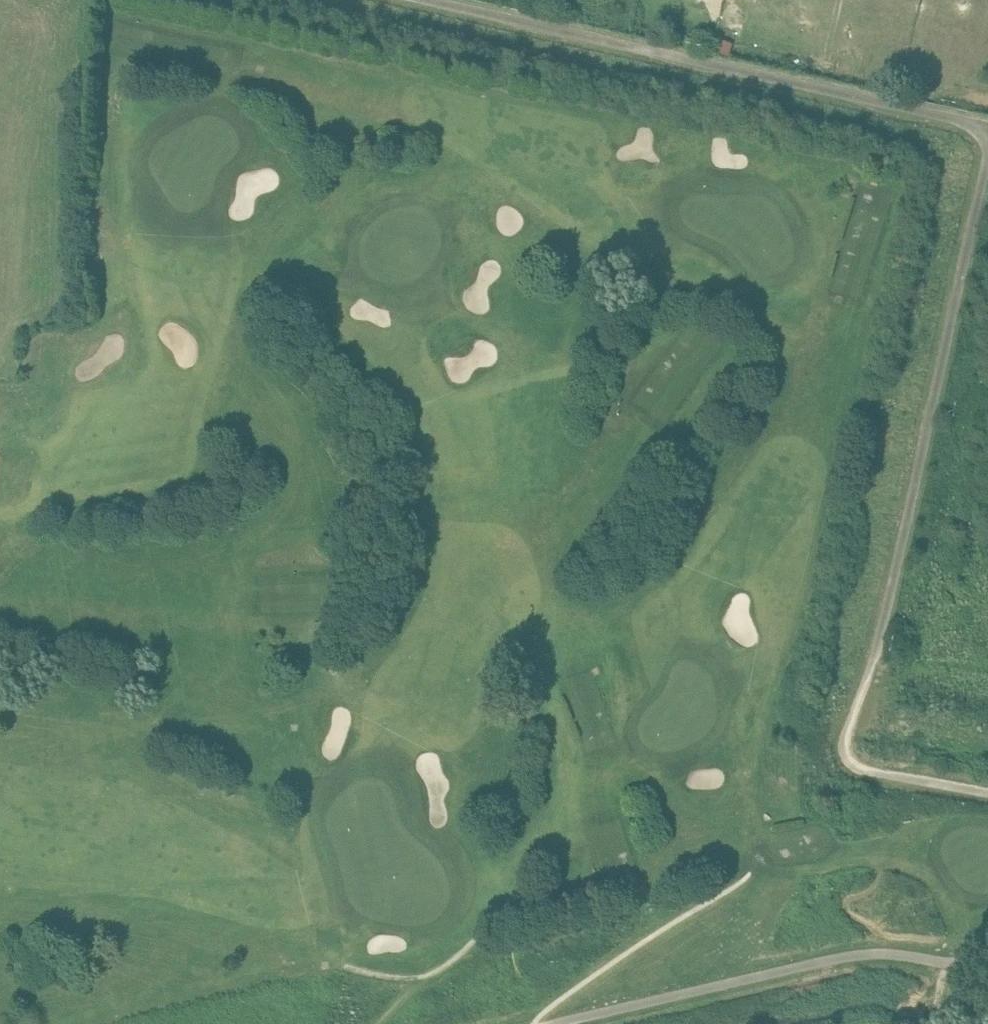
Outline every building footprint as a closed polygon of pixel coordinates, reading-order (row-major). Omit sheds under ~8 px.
[(975,19),(987,22),(987,0),(979,0),(977,8),(980,9),(978,19),(975,18),(975,19)]
